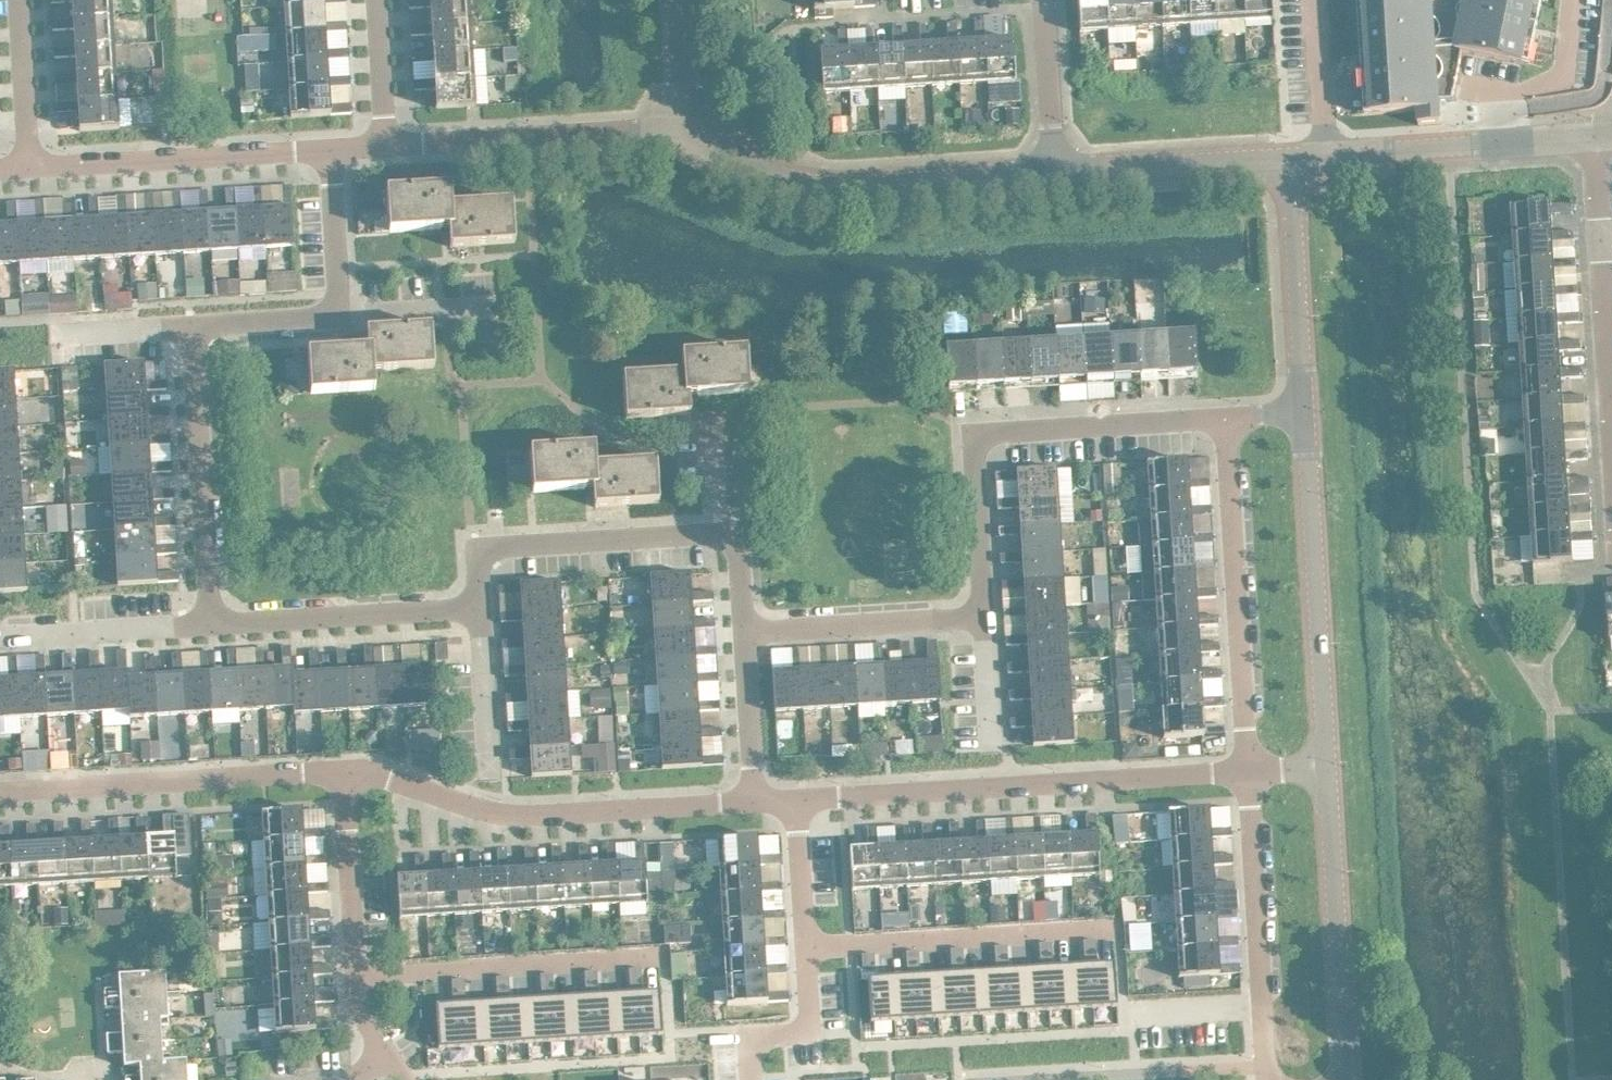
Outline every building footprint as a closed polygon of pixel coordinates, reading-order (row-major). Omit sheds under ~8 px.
[(77,18),(115,16),(114,0),(76,0),(77,18)] [(436,23),(474,21),(472,0),(412,0),(412,6),(435,4),(436,23)] [(1084,30),(1085,30),(1085,29),(1111,27),(1110,0),(1082,0),(1084,30)] [(1111,27),(1139,25),(1137,0),(1110,0),(1111,27)] [(1139,25),(1166,24),(1165,0),(1137,0),(1139,25)] [(1166,24),(1194,22),(1192,0),(1165,0),(1166,24)] [(1194,22),(1221,20),(1220,0),(1192,0),(1194,22)] [(1221,20),(1248,19),(1247,0),(1220,0),(1221,20)] [(1248,19),(1275,17),(1275,18),(1277,18),(1275,0),(1247,0),(1248,19)] [(1368,33),(1371,72),(1373,111),(1373,112),(1421,109),(1421,123),(1443,121),(1443,107),(1437,107),(1430,0),(1366,0),(1368,33)] [(1464,50),(1526,62),(1539,0),(1474,0),(1464,50)] [(289,5),(291,32),(329,30),(351,29),(350,20),(328,21),(327,3),(327,2),(289,5)] [(837,7),(819,8),(819,17),(837,16),(837,7)] [(78,27),(79,45),(117,43),(115,16),(77,18),(55,19),(56,28),(78,27)] [(1007,40),(989,41),(988,41),(991,79),(1018,78),(1018,79),(1019,79),(1017,39),(1016,39),(1015,17),(1006,18),(1007,40)] [(980,42),(961,43),(963,81),(991,79),(988,41),(989,41),(987,19),(978,20),(980,42)] [(436,32),(437,50),(437,51),(475,48),(474,21),(436,23),(413,24),(414,33),(436,32)] [(953,44),(934,45),(936,83),(963,81),(961,43),(960,21),(951,21),(953,44)] [(925,45),(907,46),(906,46),(909,84),(936,83),(934,45),(933,22),(924,23),(925,45)] [(898,47),(879,48),(881,86),(909,84),(906,46),(907,46),(905,24),(896,25),(898,47)] [(870,49),(852,50),(854,88),(881,86),(879,48),(878,26),(869,26),(870,49)] [(852,50),(851,27),(842,28),(843,50),(825,51),(825,50),(824,50),(826,91),(827,91),(827,89),(854,88),(852,50)] [(291,32),(292,59),(330,57),(353,56),(352,47),(330,48),(329,30),(291,32)] [(260,34),(242,35),(243,51),(261,50),(260,34)] [(80,54),(81,72),(81,73),(119,70),(117,43),(79,45),(57,46),(57,55),(80,54)] [(520,46),(508,47),(508,60),(521,59),(520,46)] [(438,59),(439,78),(477,76),(475,48),(437,51),(437,50),(415,52),(416,61),(438,59)] [(292,59),(294,87),(332,84),(332,85),(354,83),(354,74),(331,76),(330,57),(292,59)] [(1168,57),(1155,58),(1156,68),(1168,67),(1168,57)] [(262,63),(248,64),(249,77),(263,76),(262,63)] [(168,67),(156,68),(157,82),(169,81),(168,67)] [(81,81),(82,100),(120,98),(119,70),(81,73),(81,72),(58,74),(59,83),(81,81)] [(521,75),(508,76),(509,91),(522,90),(521,75)] [(439,78),(417,79),(417,88),(440,87),(441,105),(439,105),(440,106),(480,104),(480,102),(479,102),(477,76),(439,78)] [(332,84),(294,87),(296,114),(294,114),(294,115),(335,113),(335,112),(356,111),(355,102),(333,103),(332,85),(332,84)] [(82,100),(60,101),(61,110),(83,109),(84,127),(83,127),(83,128),(123,126),(123,124),(122,124),(120,98),(82,100)] [(258,98),(245,98),(246,112),(258,112),(258,98)] [(1023,108),(1009,109),(1010,124),(1024,123),(1023,108)] [(985,109),(972,110),(973,125),(986,124),(985,109)] [(854,115),(834,116),(835,135),(855,133),(854,115)] [(922,121),(911,121),(911,130),(922,130),(922,121)] [(285,206),(267,207),(269,245),(296,243),(296,244),(297,244),(295,204),(294,204),(293,183),(284,183),(285,206)] [(258,207),(240,208),(239,208),(242,246),(269,245),(267,207),(266,184),(257,185),(258,207)] [(396,188),(398,230),(453,226),(454,245),(512,241),(509,199),(456,202),(455,184),(396,188)] [(231,209),(212,210),(214,248),(242,246),(239,208),(240,208),(238,186),(229,187),(231,209)] [(203,211),(185,212),(187,250),(214,248),(212,210),(211,188),(202,188),(203,211)] [(176,212),(158,213),(157,214),(160,251),(187,250),(185,212),(184,189),(175,190),(176,212)] [(385,189),(360,190),(361,209),(386,208),(385,189)] [(149,214),(130,215),(132,253),(160,251),(157,214),(158,213),(156,191),(147,192),(149,214)] [(121,216),(103,217),(102,217),(105,255),(132,253),(130,215),(129,193),(120,193),(121,216)] [(94,217),(76,219),(75,219),(77,256),(105,255),(102,217),(103,217),(102,195),(93,195),(94,217)] [(67,219),(48,220),(50,258),(77,256),(75,219),(76,219),(74,196),(65,197),(67,219)] [(39,221),(21,222),(20,222),(23,260),(50,258),(48,220),(47,198),(38,198),(39,221)] [(0,223),(0,261),(23,260),(20,222),(21,222),(19,200),(10,200),(12,222),(0,223)] [(1516,206),(1517,233),(1555,230),(1554,212),(1576,211),(1575,201),(1555,203),(1555,202),(1514,204),(1514,206),(1516,206)] [(393,219),(378,220),(378,231),(393,230),(393,228),(393,219)] [(1517,233),(1519,260),(1557,258),(1557,257),(1556,240),(1577,238),(1577,229),(1555,230),(1517,233)] [(1486,254),(1474,255),(1474,262),(1487,262),(1486,254)] [(1519,260),(1521,287),(1559,285),(1557,267),(1579,266),(1579,256),(1557,257),(1557,258),(1519,260)] [(1486,263),(1474,264),(1476,291),(1488,290),(1486,263)] [(298,270),(278,271),(279,290),(300,289),(298,270)] [(204,277),(189,277),(191,296),(205,295),(204,277)] [(244,278),(220,279),(221,294),(245,292),(244,280),(244,278)] [(160,281),(141,282),(142,298),(161,297),(160,281)] [(121,283),(107,283),(108,300),(108,308),(135,307),(135,299),(134,291),(122,291),(121,283)] [(1521,287),(1522,315),(1560,312),(1559,294),(1581,293),(1580,283),(1559,285),(1521,287)] [(177,286),(162,287),(163,297),(177,296),(177,286)] [(1111,288),(1090,290),(1091,305),(1111,304),(1111,288)] [(52,291),(25,292),(27,313),(54,312),(53,294),(52,291)] [(1488,291),(1476,292),(1477,307),(1489,307),(1488,291)] [(80,293),(53,294),(54,312),(81,310),(80,293)] [(23,298),(9,298),(10,314),(24,313),(23,298)] [(1057,299),(1031,301),(1032,314),(1058,313),(1057,299)] [(1031,301),(1009,302),(1010,322),(1032,320),(1032,314),(1031,301)] [(995,303),(976,305),(977,324),(996,322),(995,303)] [(970,306),(947,308),(949,333),(971,331),(970,306)] [(1522,315),(1524,342),(1562,340),(1562,339),(1561,322),(1583,320),(1582,311),(1560,312),(1522,315)] [(317,349),(320,391),(379,387),(377,369),(431,366),(428,324),(371,327),(372,346),(317,349)] [(1197,332),(1169,333),(1172,371),(1199,369),(1199,371),(1200,371),(1198,330),(1196,330),(1197,332)] [(1492,332),(1477,332),(1477,345),(1493,345),(1492,332)] [(1169,333),(1142,335),(1144,373),(1172,371),(1169,333)] [(1142,335),(1115,337),(1117,374),(1144,373),(1142,335)] [(1115,337),(1087,338),(1090,376),(1117,374),(1115,337)] [(1087,338),(1060,340),(1062,378),(1090,376),(1087,338)] [(1524,342),(1526,370),(1564,367),(1563,349),(1584,348),(1584,338),(1562,339),(1562,340),(1524,342)] [(1060,340),(1033,341),(1035,379),(1062,378),(1060,340)] [(1033,341),(1005,343),(1008,381),(1035,379),(1033,341)] [(1005,343),(978,345),(980,383),(1008,381),(1005,343)] [(980,383),(978,345),(951,346),(951,345),(949,345),(952,386),(953,386),(953,384),(980,383)] [(634,374),(636,416),(694,412),(693,394),(747,390),(745,349),(686,352),(687,371),(634,374)] [(109,364),(111,390),(148,388),(148,389),(171,387),(170,378),(148,380),(147,361),(148,361),(148,360),(108,362),(108,364),(109,364)] [(81,364),(65,366),(66,391),(82,390),(81,364)] [(1526,370),(1527,397),(1565,395),(1565,394),(1564,376),(1586,375),(1585,365),(1564,367),(1526,370)] [(18,396),(16,369),(18,369),(18,368),(0,369),(0,397),(18,396)] [(111,390),(112,418),(150,415),(150,416),(172,415),(172,406),(150,407),(148,389),(148,388),(111,390)] [(1527,397),(1529,424),(1567,422),(1567,421),(1566,404),(1588,402),(1587,393),(1565,394),(1565,395),(1527,397)] [(20,424),(18,396),(0,397),(0,425),(20,424)] [(112,418),(114,445),(152,443),(174,442),(174,433),(151,434),(150,416),(150,415),(112,418)] [(1491,415),(1481,415),(1482,427),(1491,427),(1491,415)] [(1529,424),(1531,452),(1569,449),(1568,431),(1589,430),(1589,420),(1567,421),(1567,422),(1529,424)] [(21,451),(20,424),(0,425),(0,452),(21,451)] [(1499,438),(1488,438),(1488,455),(1499,454),(1499,438)] [(114,445),(116,472),(153,470),(154,471),(176,469),(175,460),(153,462),(152,443),(114,445)] [(542,490),(589,487),(597,486),(598,504),(657,501),(653,459),(600,462),(599,444),(540,448),(542,490)] [(1531,452),(1533,479),(1571,477),(1570,476),(1569,458),(1591,457),(1590,447),(1569,449),(1531,452)] [(23,478),(21,451),(0,452),(0,480),(23,478)] [(86,458),(74,459),(75,474),(87,474),(86,458)] [(1151,462),(1153,489),(1191,487),(1213,486),(1213,477),(1190,478),(1189,460),(1191,460),(1191,458),(1150,461),(1150,462),(1151,462)] [(66,461),(54,462),(55,476),(67,475),(66,461)] [(1124,463),(1107,464),(1109,492),(1125,491),(1124,463)] [(1021,478),(1023,496),(1023,497),(1059,494),(1058,468),(1059,468),(1059,466),(1020,469),(999,471),(999,479),(1021,478)] [(116,472),(117,500),(155,498),(178,497),(177,488),(155,489),(154,471),(153,470),(116,472)] [(1533,479),(1534,506),(1572,504),(1572,503),(1571,486),(1593,484),(1592,475),(1570,476),(1571,477),(1533,479)] [(25,506),(23,478),(0,480),(0,507),(25,506)] [(1153,489),(1155,516),(1193,514),(1215,513),(1215,504),(1192,505),(1191,487),(1153,489)] [(1023,505),(1024,524),(1061,522),(1059,494),(1023,497),(1023,496),(1000,498),(1001,507),(1023,505)] [(117,500),(119,527),(157,525),(179,524),(179,515),(156,516),(155,498),(117,500)] [(1534,506),(1536,534),(1574,531),(1573,513),(1594,512),(1594,502),(1572,503),(1572,504),(1534,506)] [(26,533),(25,506),(0,507),(0,535),(26,533)] [(1105,510),(1094,510),(1095,520),(1105,519),(1105,510)] [(1144,517),(1146,544),(1194,541),(1194,542),(1217,540),(1216,531),(1194,533),(1193,514),(1155,516),(1144,517)] [(1025,533),(1026,551),(1063,549),(1061,522),(1024,524),(1002,525),(1003,534),(1025,533)] [(119,527),(121,555),(159,552),(159,553),(181,551),(180,542),(158,544),(157,525),(119,527)] [(1574,531),(1536,534),(1538,561),(1536,561),(1538,583),(1563,582),(1562,561),(1577,560),(1577,558),(1576,558),(1574,541),(1596,539),(1596,529),(1574,531)] [(87,530),(77,530),(78,548),(88,548),(87,530)] [(28,560),(26,533),(0,535),(0,562),(28,560)] [(1146,544),(1147,572),(1196,569),(1218,568),(1218,559),(1196,560),(1194,542),(1194,541),(1146,544)] [(1027,560),(1028,578),(1028,579),(1065,576),(1063,549),(1026,551),(1004,552),(1004,561),(1027,560)] [(159,552),(121,555),(122,581),(121,581),(121,583),(162,580),(161,580),(183,578),(182,570),(160,571),(159,553),(159,552)] [(89,557),(79,558),(80,570),(90,570),(89,557)] [(31,588),(31,587),(29,587),(28,560),(0,562),(0,590),(31,588)] [(1110,561),(1097,561),(1098,575),(1111,574),(1110,561)] [(1149,599),(1160,598),(1198,596),(1220,595),(1220,586),(1197,587),(1196,569),(1147,572),(1149,599)] [(655,575),(656,602),(694,599),(694,600),(717,598),(716,589),(694,591),(693,572),(694,572),(694,571),(653,574),(654,575),(655,575)] [(1098,575),(1096,575),(1097,601),(1100,601),(1112,601),(1111,574),(1098,575)] [(1028,587),(1029,606),(1067,604),(1065,576),(1028,579),(1028,578),(1005,580),(1006,589),(1028,587)] [(525,591),(526,609),(526,610),(564,607),(562,581),(564,580),(563,579),(523,582),(502,584),(503,592),(525,591)] [(1131,585),(1114,586),(1115,599),(1132,598),(1131,585)] [(601,586),(601,600),(607,600),(610,600),(611,586),(606,586),(601,586)] [(1160,598),(1162,626),(1199,623),(1199,624),(1222,622),(1221,613),(1199,615),(1198,596),(1160,598)] [(656,602),(658,629),(696,627),(718,626),(718,617),(695,618),(694,600),(694,599),(656,602)] [(1112,601),(1100,601),(1102,629),(1114,628),(1112,601)] [(1125,601),(1115,601),(1117,626),(1127,625),(1125,601)] [(1030,615),(1031,633),(1031,634),(1068,631),(1067,604),(1029,606),(1007,607),(1008,616),(1030,615)] [(527,618),(528,637),(566,635),(564,607),(526,610),(526,609),(504,611),(504,620),(527,618)] [(628,617),(615,618),(616,633),(628,632),(628,617)] [(1162,626),(1163,653),(1201,651),(1223,650),(1223,641),(1201,642),(1199,624),(1199,623),(1162,626)] [(658,629),(660,656),(698,654),(720,653),(720,644),(697,645),(696,627),(658,629)] [(1032,642),(1033,660),(1033,661),(1070,659),(1068,631),(1031,634),(1031,633),(1009,634),(1009,643),(1032,642)] [(528,646),(529,664),(530,664),(567,662),(566,635),(528,637),(505,638),(506,647),(528,646)] [(932,661),(914,662),(916,700),(943,699),(943,700),(944,700),(942,659),(941,659),(940,638),(931,639),(932,661)] [(905,663),(887,664),(886,664),(889,702),(916,700),(914,662),(913,640),(904,641),(905,663)] [(439,642),(440,659),(452,659),(451,641),(439,642)] [(424,665),(406,666),(405,666),(408,704),(434,702),(434,704),(436,703),(433,663),(432,642),(423,643),(424,665)] [(878,665),(859,666),(861,703),(889,702),(886,664),(887,664),(885,642),(876,642),(878,665)] [(850,666),(832,667),(834,705),(861,703),(859,666),(858,643),(849,644),(850,666)] [(286,667),(268,668),(270,706),(297,704),(298,704),(296,673),(297,673),(296,665),(295,665),(294,644),(285,645),(286,667)] [(397,667),(378,668),(380,706),(408,704),(405,666),(406,666),(404,644),(395,644),(397,667)] [(369,668),(351,669),(350,669),(353,707),(380,706),(378,668),(377,645),(368,646),(369,668)] [(823,668),(805,669),(804,669),(807,707),(834,705),(832,667),(831,645),(822,645),(823,668)] [(259,669),(241,670),(240,670),(243,708),(270,706),(268,668),(267,646),(258,646),(259,669)] [(232,670),(213,671),(215,709),(243,708),(240,670),(241,670),(239,647),(230,648),(232,670)] [(342,670),(324,671),(323,671),(325,709),(353,707),(350,669),(351,669),(350,647),(341,648),(342,670)] [(804,669),(805,669),(803,647),(794,647),(796,669),(777,670),(777,669),(776,669),(778,710),(780,710),(780,708),(807,707),(804,669)] [(122,671),(103,672),(105,710),(132,708),(133,708),(131,677),(132,677),(131,669),(130,648),(120,648),(122,671)] [(94,672),(76,673),(78,711),(105,710),(103,672),(102,649),(93,650),(94,672)] [(204,672),(186,673),(188,711),(215,709),(213,671),(212,649),(203,650),(204,672)] [(315,672),(297,673),(296,673),(298,704),(297,704),(297,712),(299,712),(299,711),(325,709),(323,671),(324,671),(322,649),(313,649),(315,672)] [(67,674),(49,675),(48,675),(51,713),(78,711),(76,673),(75,651),(66,652),(67,674)] [(177,674),(159,675),(158,675),(161,713),(188,711),(186,673),(185,651),(176,651),(177,674)] [(1163,653),(1165,680),(1203,678),(1225,677),(1225,668),(1202,669),(1201,651),(1163,653)] [(40,676),(21,677),(23,715),(51,713),(48,675),(49,675),(47,653),(38,653),(40,676)] [(150,675),(132,677),(131,677),(133,708),(132,708),(133,716),(134,716),(134,714),(161,713),(158,675),(159,675),(157,653),(148,653),(150,675)] [(21,677),(20,654),(11,655),(12,677),(0,678),(0,716),(23,715),(21,677)] [(660,656),(662,684),(699,681),(699,682),(722,680),(721,671),(699,673),(698,654),(660,656)] [(1033,669),(1034,688),(1072,686),(1070,659),(1033,661),(1033,660),(1010,662),(1011,671),(1033,669)] [(626,661),(616,661),(617,673),(627,673),(626,661)] [(530,673),(531,691),(531,692),(569,689),(567,662),(530,664),(529,664),(507,665),(508,674),(530,673)] [(613,664),(603,664),(604,677),(614,676),(613,664)] [(1165,680),(1167,708),(1205,705),(1205,706),(1227,704),(1226,696),(1204,697),(1203,678),(1165,680)] [(662,684),(663,711),(701,709),(724,708),(723,699),(701,700),(699,682),(699,681),(662,684)] [(1136,682),(1121,683),(1123,711),(1137,710),(1136,682)] [(1035,697),(1036,715),(1036,716),(1074,713),(1072,686),(1034,688),(1012,689),(1013,698),(1035,697)] [(614,688),(599,688),(600,709),(615,708),(614,688)] [(532,700),(533,719),(571,717),(569,689),(531,692),(531,691),(509,693),(509,702),(532,700)] [(632,699),(619,700),(619,713),(633,712),(632,699)] [(1205,705),(1167,708),(1168,735),(1167,735),(1167,736),(1208,734),(1207,733),(1229,732),(1228,723),(1206,724),(1205,706),(1205,705)] [(663,711),(665,738),(703,736),(725,735),(725,726),(702,727),(701,709),(663,711)] [(1036,716),(1036,715),(1014,717),(1014,726),(1037,724),(1038,742),(1037,742),(1037,744),(1077,741),(1077,740),(1076,740),(1074,713),(1036,716)] [(616,714),(601,715),(602,742),(618,742),(616,715),(616,714)] [(533,728),(535,746),(535,747),(572,744),(571,717),(533,719),(511,720),(511,729),(533,728)] [(443,728),(409,729),(409,735),(409,746),(409,747),(444,746),(443,728)] [(375,729),(369,734),(370,742),(381,741),(380,729),(375,729)] [(409,735),(389,735),(389,746),(409,746),(409,735)] [(703,736),(665,738),(667,765),(665,765),(666,767),(706,764),(727,762),(726,753),(704,755),(703,736)] [(258,741),(245,741),(246,754),(258,754),(258,741)] [(891,741),(864,743),(865,754),(886,752),(892,752),(891,741)] [(602,742),(601,743),(603,771),(618,770),(619,770),(618,742),(602,742)] [(1141,742),(1126,743),(1127,757),(1142,756),(1141,742)] [(856,743),(835,744),(836,756),(856,754),(856,743)] [(163,744),(145,745),(146,759),(164,757),(163,744)] [(212,744),(193,744),(194,757),(213,756),(212,744)] [(535,747),(535,746),(512,747),(513,756),(535,755),(536,773),(535,773),(535,775),(575,772),(575,771),(574,771),(572,744),(535,747)] [(1205,744),(1192,744),(1192,755),(1206,754),(1205,744)] [(1182,745),(1168,746),(1169,756),(1182,755),(1182,745)] [(53,749),(39,749),(40,769),(54,768),(53,749)] [(633,751),(622,751),(623,769),(624,769),(634,769),(633,751)] [(135,752),(122,753),(123,759),(123,764),(135,763),(135,752)] [(26,756),(12,757),(12,769),(26,768),(26,756)] [(1173,811),(1175,838),(1212,836),(1213,836),(1235,835),(1234,826),(1212,827),(1211,809),(1212,809),(1212,807),(1172,810),(1172,811),(1173,811)] [(267,812),(268,839),(306,836),(306,837),(329,835),(328,826),(306,828),(305,809),(306,809),(306,808),(266,810),(266,812),(267,812)] [(1091,835),(1073,836),(1072,836),(1075,874),(1101,872),(1102,873),(1103,873),(1100,833),(1098,812),(1090,812),(1091,835)] [(168,836),(150,837),(149,837),(152,875),(179,874),(179,875),(180,875),(178,834),(177,834),(176,813),(167,814),(168,836)] [(1064,836),(1045,838),(1047,875),(1075,874),(1072,836),(1073,836),(1071,814),(1062,814),(1064,836)] [(1131,814),(1116,815),(1119,841),(1133,840),(1131,814)] [(141,838),(123,839),(122,839),(124,877),(152,875),(149,837),(150,837),(149,815),(140,816),(141,838)] [(1036,838),(1018,839),(1020,877),(1047,875),(1045,838),(1044,815),(1035,816),(1036,838)] [(114,840),(95,841),(97,879),(124,877),(122,839),(123,839),(121,817),(112,817),(114,840)] [(1009,840),(991,841),(990,841),(993,879),(1020,877),(1018,839),(1017,817),(1008,818),(1009,840)] [(86,841),(68,842),(67,843),(70,880),(97,879),(95,841),(94,818),(85,819),(86,841)] [(982,842),(963,843),(965,881),(993,879),(990,841),(991,841),(989,819),(980,819),(982,842)] [(59,843),(40,844),(42,882),(70,880),(67,843),(68,842),(66,820),(57,821),(59,843)] [(954,843),(936,844),(938,882),(965,881),(963,843),(962,820),(953,821),(954,843)] [(31,845),(13,846),(15,884),(42,882),(40,844),(39,822),(30,822),(31,845)] [(927,845),(909,846),(908,846),(911,884),(938,882),(936,844),(935,822),(926,823),(927,845)] [(13,846),(12,824),(3,824),(4,846),(0,847),(0,885),(15,884),(13,846)] [(900,847),(881,848),(883,886),(911,884),(908,846),(909,846),(907,824),(898,824),(900,847)] [(881,848),(880,826),(871,826),(872,848),(854,850),(854,848),(853,848),(855,889),(857,889),(856,887),(883,886),(881,848)] [(710,866),(723,866),(761,863),(761,864),(784,862),(783,854),(761,855),(760,837),(761,836),(761,835),(720,838),(721,839),(709,840),(710,866)] [(257,867),(270,866),(308,864),(330,863),(330,854),(307,855),(306,837),(306,836),(268,839),(255,839),(257,867)] [(1175,838),(1176,865),(1214,863),(1237,862),(1236,853),(1214,854),(1213,836),(1212,836),(1175,838)] [(639,863),(621,864),(620,864),(622,902),(649,900),(649,901),(651,901),(648,861),(646,840),(638,840),(639,863)] [(612,864),(593,866),(595,903),(622,902),(620,864),(621,864),(619,842),(610,842),(612,864)] [(584,866),(566,867),(565,867),(568,905),(595,903),(593,866),(592,843),(583,844),(584,866)] [(557,868),(539,869),(538,869),(540,907),(568,905),(565,867),(566,867),(564,845),(556,845),(557,868)] [(530,869),(511,871),(513,908),(540,907),(538,869),(539,869),(537,847),(528,847),(530,869)] [(502,871),(484,872),(483,872),(486,910),(513,908),(511,871),(510,848),(501,849),(502,871)] [(475,873),(456,874),(458,912),(486,910),(483,872),(484,872),(482,850),(473,851),(475,873)] [(447,875),(429,876),(431,914),(458,912),(456,874),(455,852),(446,852),(447,875)] [(236,853),(220,854),(221,868),(237,867),(236,853)] [(429,876),(428,853),(419,854),(420,876),(402,877),(402,876),(401,876),(403,917),(404,916),(404,915),(431,914),(429,876)] [(678,855),(664,856),(665,869),(679,869),(678,855)] [(723,866),(725,893),(763,891),(785,890),(785,881),(762,882),(761,864),(761,863),(723,866)] [(1176,865),(1178,893),(1216,890),(1216,891),(1238,889),(1238,880),(1215,882),(1214,863),(1176,865)] [(270,866),(272,893),(310,891),(332,890),(331,881),(309,882),(308,864),(270,866)] [(679,869),(665,869),(666,880),(678,880),(680,879),(679,869)] [(231,880),(209,881),(209,896),(232,895),(231,880)] [(1178,893),(1180,920),(1217,918),(1218,918),(1240,917),(1239,908),(1217,909),(1216,891),(1216,890),(1178,893)] [(272,893),(273,921),(311,918),(311,919),(333,917),(333,908),(311,910),(310,891),(272,893)] [(725,893),(727,920),(764,918),(765,919),(787,917),(786,908),(764,910),(763,891),(725,893)] [(1062,899),(1049,900),(1050,918),(1063,918),(1062,899)] [(1049,900),(1037,901),(1038,919),(1050,918),(1049,900)] [(71,907),(58,908),(59,923),(72,922),(71,907)] [(127,908),(98,910),(98,923),(115,922),(127,921),(128,921),(127,908)] [(225,909),(210,910),(211,923),(226,922),(225,909)] [(1008,909),(994,910),(995,921),(1009,920),(1008,909)] [(899,912),(884,912),(886,930),(900,929),(899,912)] [(145,916),(134,916),(135,927),(146,926),(145,916)] [(273,921),(275,948),(313,946),(335,945),(335,936),(312,937),(311,919),(311,918),(273,921)] [(727,920),(728,948),(766,945),(766,946),(788,945),(788,936),(766,937),(765,919),(764,918),(727,920)] [(1180,920),(1181,947),(1219,945),(1242,944),(1241,935),(1219,936),(1218,918),(1217,918),(1180,920)] [(30,919),(20,920),(20,927),(31,926),(30,919)] [(694,923),(668,925),(669,943),(695,941),(694,923)] [(1088,951),(1091,951),(1096,950),(1096,939),(1087,939),(1088,951)] [(1047,954),(1052,953),(1051,941),(1043,942),(1043,954),(1047,954)] [(999,957),(1002,956),(1008,956),(1007,944),(998,945),(999,957)] [(728,948),(730,975),(768,973),(790,972),(790,963),(767,964),(766,946),(766,945),(728,948)] [(1219,945),(1181,947),(1183,974),(1182,974),(1182,976),(1187,975),(1213,974),(1222,973),(1222,972),(1243,971),(1243,962),(1220,964),(1219,945)] [(275,948),(276,975),(314,973),(337,972),(336,963),(314,964),(313,946),(275,948)] [(958,959),(963,959),(963,947),(954,947),(955,959),(958,959)] [(910,962),(914,962),(919,961),(918,950),(910,950),(910,962)] [(1096,950),(1091,951),(1092,963),(1101,962),(1100,950),(1096,950)] [(690,951),(674,952),(675,964),(675,978),(686,978),(692,977),(690,951)] [(865,953),(866,965),(875,965),(874,952),(865,953)] [(1056,953),(1052,953),(1047,954),(1048,966),(1056,965),(1056,953)] [(1008,956),(1002,956),(1003,968),(1012,968),(1011,956),(1008,956)] [(967,959),(963,959),(958,959),(959,971),(968,970),(967,959)] [(919,961),(914,962),(915,974),(924,973),(923,961),(919,961)] [(1101,963),(1095,964),(1098,1007),(1121,1006),(1118,962),(1101,963)] [(1088,964),(1073,965),(1075,1009),(1098,1007),(1095,964),(1088,964)] [(1057,966),(1051,966),(1053,1010),(1075,1009),(1073,965),(1057,966)] [(1044,967),(1029,968),(1031,1011),(1053,1010),(1051,966),(1044,967)] [(633,979),(637,979),(642,979),(641,967),(632,967),(633,979)] [(1012,969),(1007,969),(1009,1012),(1031,1011),(1029,968),(1012,969)] [(1000,969),(984,970),(987,1014),(1009,1012),(1007,969),(1000,969)] [(107,987),(107,997),(183,992),(183,989),(170,990),(168,970),(121,973),(122,986),(107,987)] [(592,982),(598,982),(597,970),(588,970),(589,982),(592,982)] [(968,971),(962,971),(965,1015),(987,1014),(984,970),(968,971)] [(955,972),(940,973),(942,1016),(965,1015),(962,971),(955,972)] [(548,984),(553,984),(553,972),(544,973),(545,985),(548,984)] [(276,975),(278,1003),(316,1000),(316,1001),(338,1000),(338,991),(315,992),(314,973),(276,975)] [(768,973),(730,975),(732,1002),(730,1002),(730,1003),(734,1003),(735,1017),(765,1014),(764,1001),(771,1001),(771,1000),(792,999),(791,990),(769,992),(768,973)] [(924,974),(918,974),(920,1017),(942,1016),(940,973),(924,974)] [(911,974),(896,975),(898,1019),(920,1017),(918,974),(911,974)] [(1213,974),(1187,975),(1188,987),(1214,985),(1213,974)] [(500,987),(504,987),(509,987),(508,975),(500,976),(500,987)] [(896,975),(872,977),(875,1020),(898,1019),(896,975)] [(456,990),(460,990),(465,989),(464,978),(455,978),(456,990)] [(642,979),(637,979),(637,991),(646,990),(645,978),(642,979)] [(601,981),(598,982),(592,982),(593,994),(602,993),(601,981)] [(557,984),(553,984),(548,984),(549,996),(558,996),(557,984)] [(509,987),(504,987),(505,999),(514,999),(513,987),(509,987)] [(465,989),(460,990),(460,1002),(469,1001),(468,989),(465,989)] [(647,991),(640,991),(643,1035),(666,1034),(663,990),(647,991)] [(633,992),(618,993),(621,1036),(643,1035),(640,991),(633,992)] [(124,1006),(125,1018),(171,1015),(170,996),(183,996),(183,992),(107,997),(108,1007),(124,1006)] [(602,994),(596,994),(599,1037),(621,1036),(618,993),(602,994)] [(589,994),(573,995),(577,1039),(599,1037),(596,994),(589,994)] [(558,996),(551,997),(554,1040),(577,1039),(573,995),(558,996)] [(545,997),(529,998),(532,1041),(554,1040),(551,997),(545,997)] [(513,999),(507,999),(510,1043),(532,1041),(529,998),(513,999)] [(501,1000),(485,1001),(488,1044),(510,1043),(507,999),(501,1000)] [(316,1000),(278,1003),(280,1029),(278,1029),(278,1031),(319,1028),(340,1026),(339,1018),(317,1019),(316,1001),(316,1000)] [(469,1001),(463,1002),(466,1045),(488,1044),(485,1001),(469,1001)] [(456,1002),(439,1003),(442,1047),(466,1045),(463,1002),(456,1002)] [(110,1032),(110,1041),(165,1038),(164,1023),(172,1023),(171,1015),(125,1018),(125,1031),(110,1032)] [(235,1037),(221,1038),(222,1055),(236,1054),(235,1037)] [(128,1064),(143,1063),(143,1062),(174,1060),(174,1059),(174,1053),(166,1053),(165,1038),(110,1041),(111,1051),(127,1050),(128,1064)] [(128,1079),(183,1079),(182,1067),(190,1066),(190,1058),(174,1059),(174,1060),(143,1062),(143,1063),(144,1074),(128,1075),(128,1079)]
